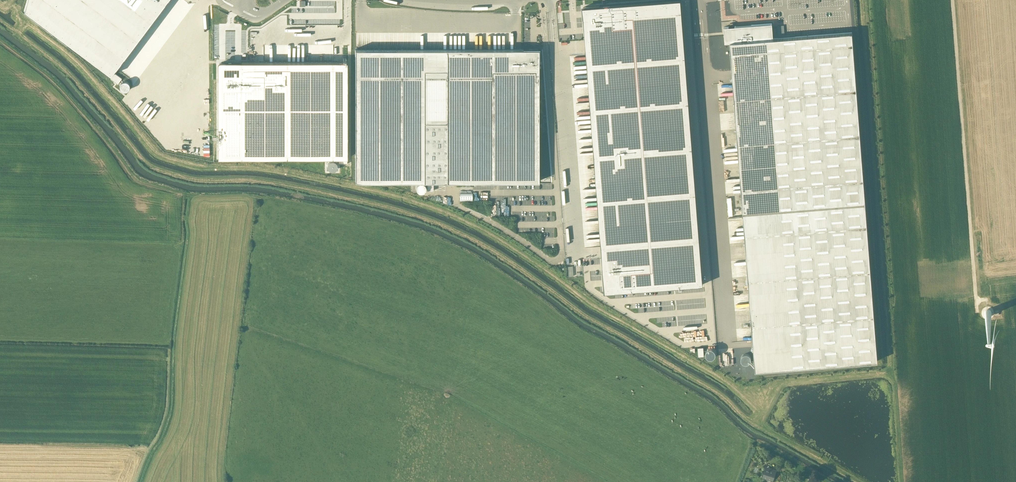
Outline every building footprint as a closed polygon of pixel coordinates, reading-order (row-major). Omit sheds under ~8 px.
[(23,11),(110,76),(167,0),(26,0),(23,11)] [(581,6),(602,288),(700,280),(679,0),(657,0),(581,6)] [(730,26),(724,27),(725,42),(730,42),(755,370),(877,361),(852,32),(773,38),(772,23),(734,26),(733,23),(730,23),(730,26)] [(355,49),(355,180),(361,181),(427,181),(427,190),(434,190),(434,181),(539,181),(539,49),(355,49)] [(218,79),(218,158),(339,158),(339,164),(347,163),(347,61),(240,61),(240,63),(220,63),(219,63),(219,64),(219,79),(218,79)] [(114,73),(111,78),(117,84),(121,78),(114,73)] [(707,349),(708,358),(717,357),(716,348),(707,349)] [(776,470),(770,468),(769,470),(765,468),(763,476),(773,479),(776,470)]
